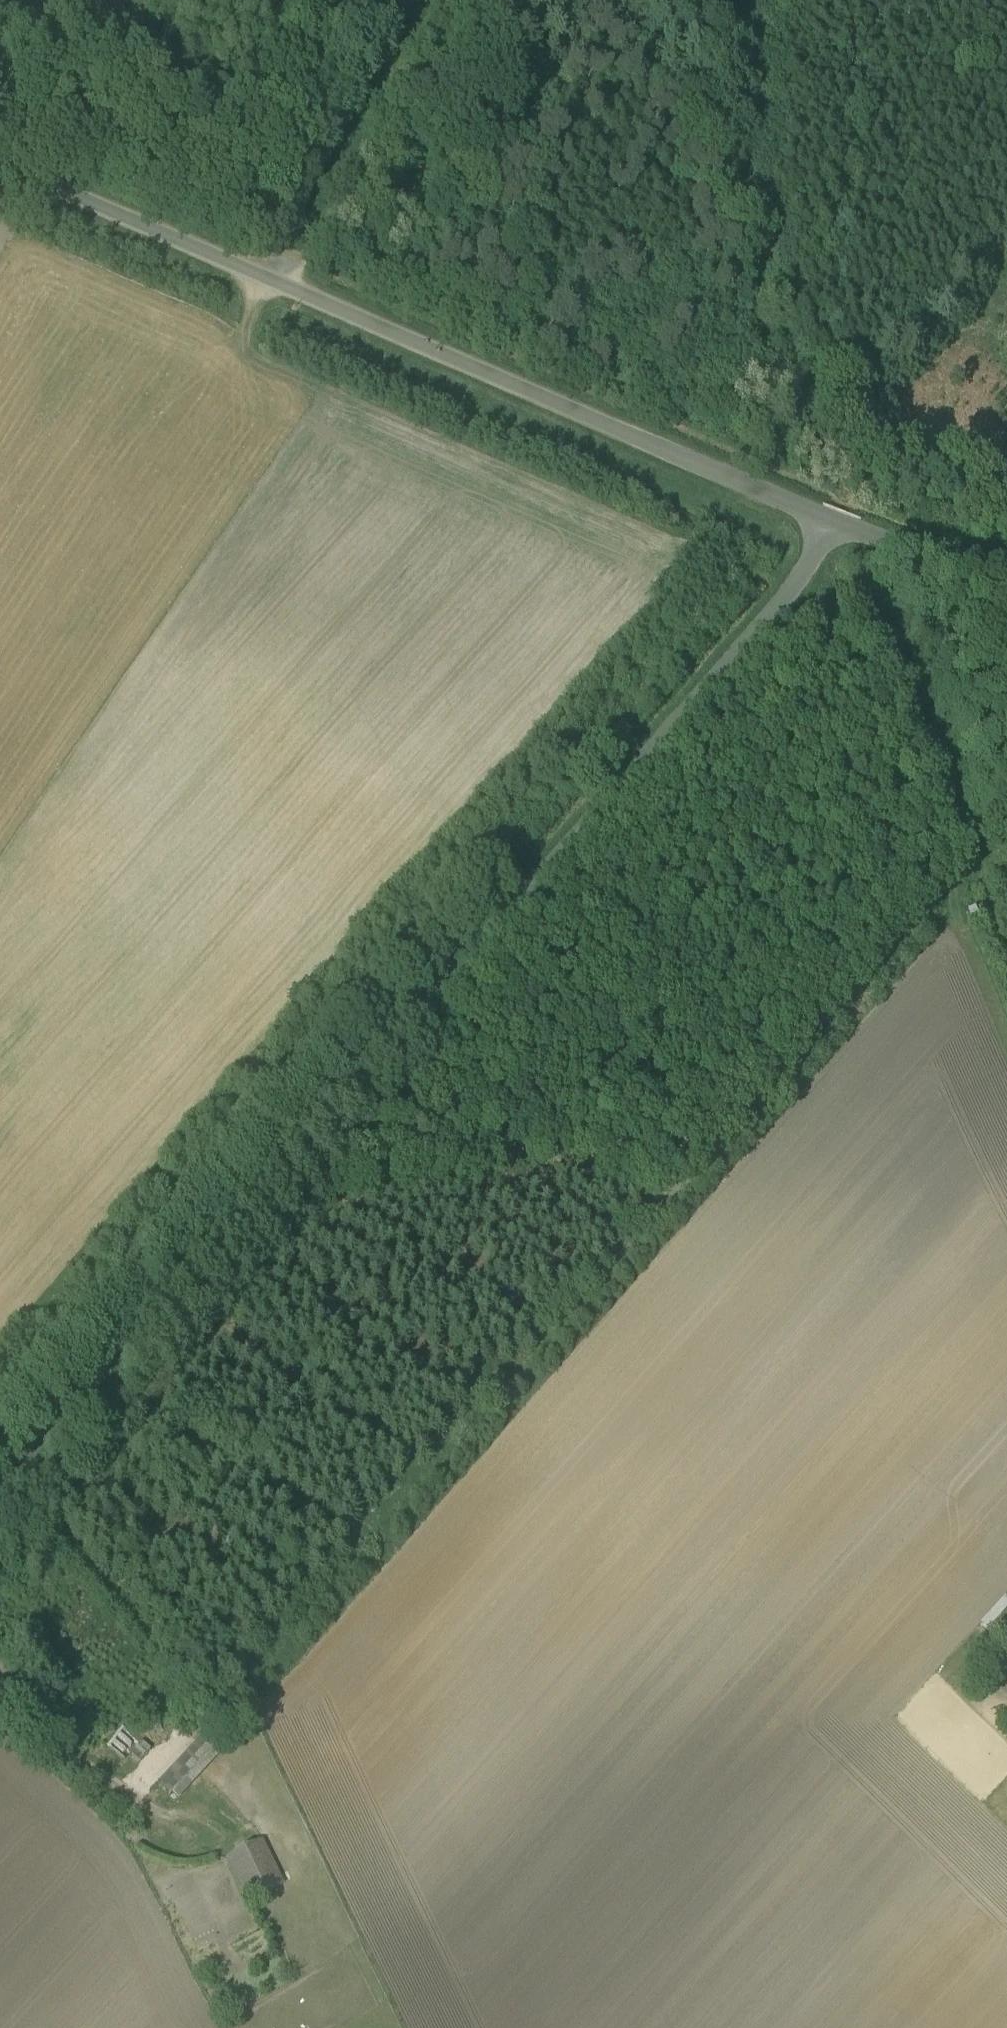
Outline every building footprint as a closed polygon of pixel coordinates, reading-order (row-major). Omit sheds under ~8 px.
[(172,1800),(216,1753),(200,1738),(156,1785),(172,1800)] [(279,1883),(261,1842),(225,1858),(244,1899),(279,1883)]
